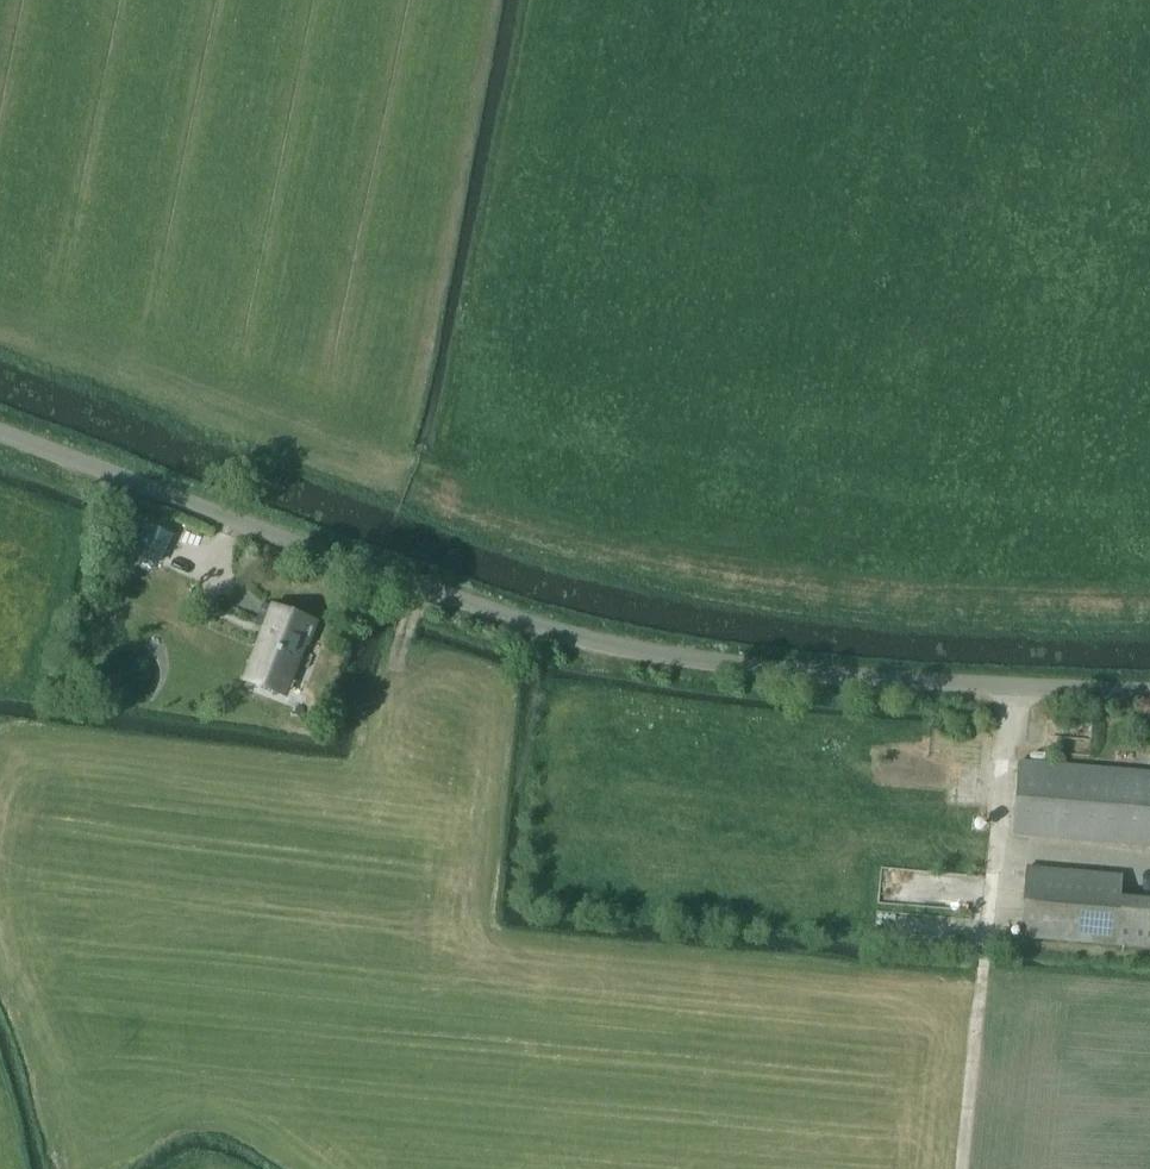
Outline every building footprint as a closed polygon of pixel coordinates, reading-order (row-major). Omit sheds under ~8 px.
[(144,570),(152,548),(130,539),(122,561),(144,570)] [(251,664),(289,678),(302,644),(305,645),(314,623),(272,607),(262,604),(254,624),(266,628),(252,663),(251,663),(251,664)] [(276,718),(292,721),(293,711),(277,708),(276,718)] [(1149,846),(1149,772),(1018,762),(1012,836),(1149,846)] [(1149,947),(1149,898),(1120,896),(1121,876),(1025,869),(1021,938),(1149,947)]
